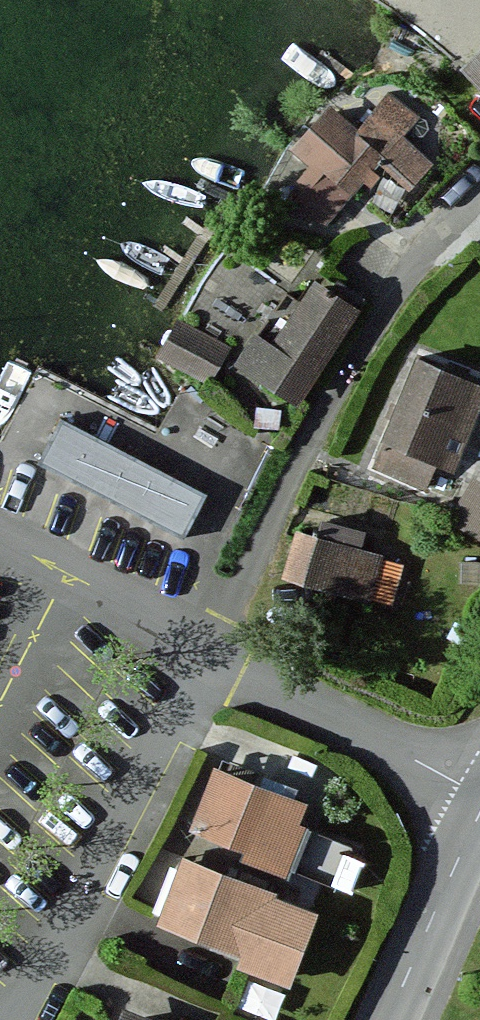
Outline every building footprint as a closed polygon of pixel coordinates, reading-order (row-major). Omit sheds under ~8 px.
[(463,74),(479,92),(479,58),(463,74)] [(362,134),(335,112),(301,153),(315,164),(298,185),(306,191),(301,197),(334,225),(371,180),(381,188),(394,173),(415,190),(439,162),(409,137),(424,118),(395,94),(362,134)] [(356,313),(315,286),(276,347),(264,339),(245,369),(299,403),(356,313)] [(229,348),(178,321),(158,359),(208,386),(229,348)] [(415,362),(383,445),(450,470),(479,393),(479,387),(415,362)] [(67,425),(48,460),(184,532),(202,497),(67,425)] [(455,511),(479,525),(479,470),(479,469),(455,511)] [(384,553),(294,532),(281,583),(371,605),(384,553)] [(193,829),(285,864),(307,806),(216,771),(193,829)] [(265,891),(184,859),(161,917),(157,927),(286,978),(313,910),(265,891)]
